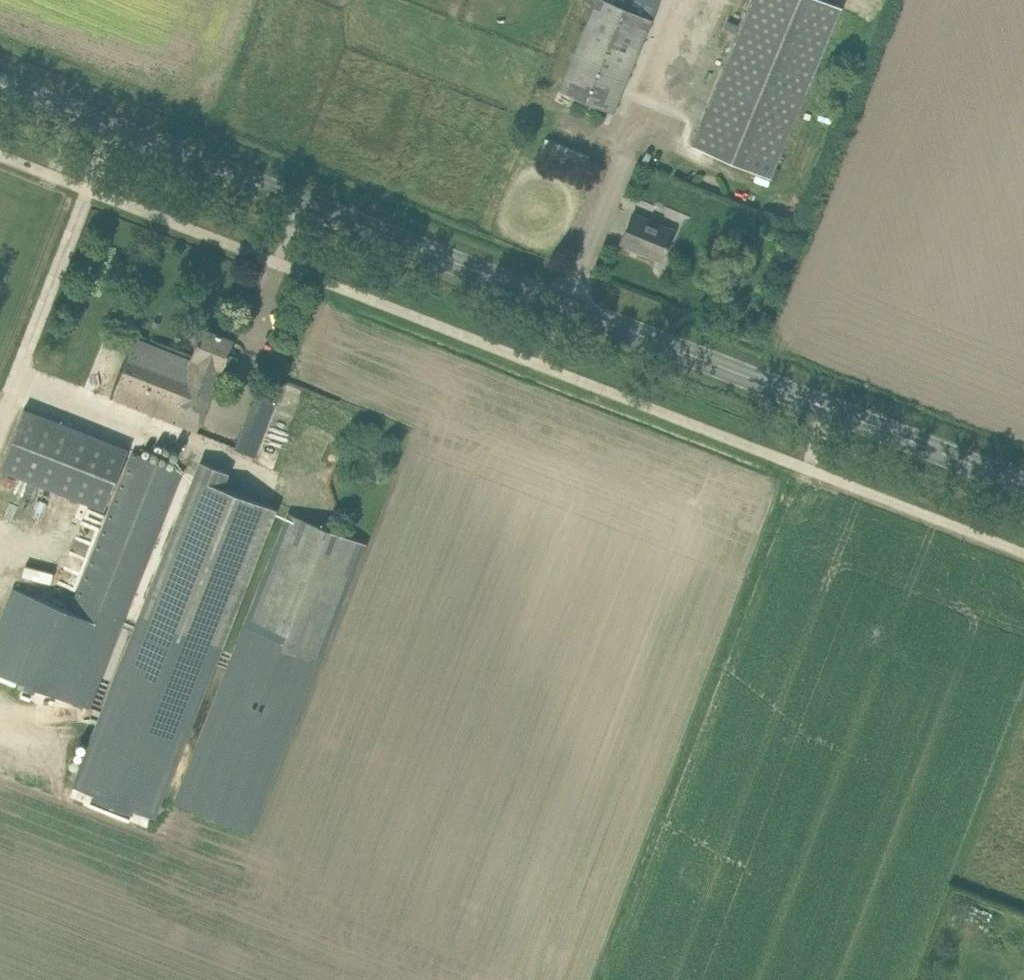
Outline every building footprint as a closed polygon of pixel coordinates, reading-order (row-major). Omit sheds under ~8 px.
[(560,88),(617,111),(662,0),(596,0),(560,88)] [(842,5),(829,0),(751,0),(692,144),(771,177),(842,5)] [(662,258),(666,249),(675,229),(633,212),(621,241),(662,258)] [(203,328),(191,359),(135,337),(111,397),(196,431),(204,411),(205,411),(222,367),(223,368),(234,340),(203,328)] [(26,408),(1,467),(159,530),(182,473),(26,408)] [(224,486),(192,474),(72,784),(89,790),(135,808),(155,816),(278,508),(224,486)] [(366,542),(289,512),(168,821),(245,851),(366,542)] [(0,618),(0,672),(24,682),(22,686),(34,690),(36,686),(90,707),(120,629),(70,609),(12,587),(0,618)] [(135,808),(89,790),(85,801),(130,819),(135,808)]
